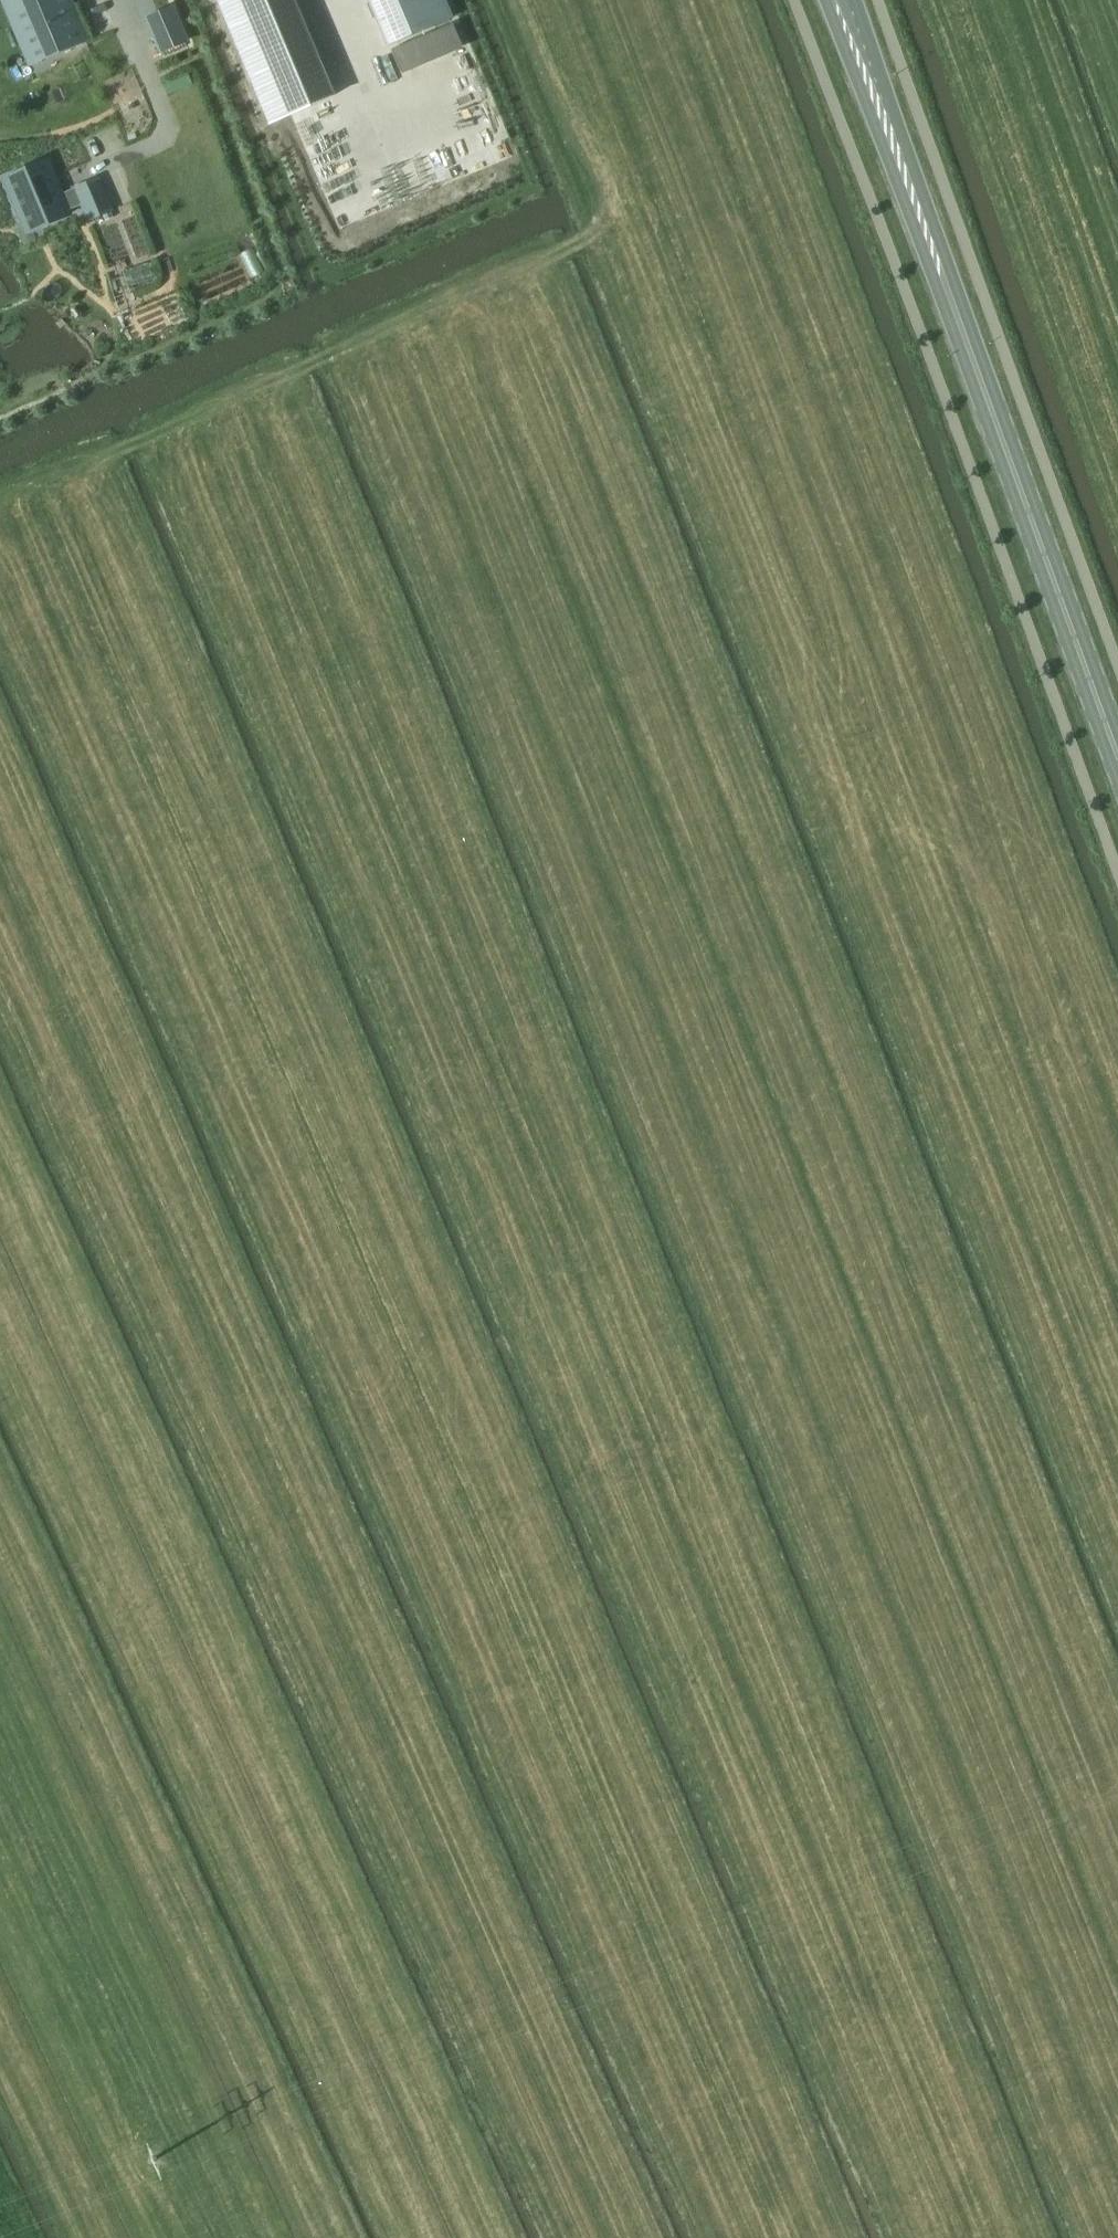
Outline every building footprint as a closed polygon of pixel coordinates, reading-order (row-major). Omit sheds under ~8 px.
[(68,0),(8,0),(29,49),(45,43),(51,55),(85,40),(68,0)] [(285,114),(329,95),(290,0),(237,0),(285,114)] [(389,45),(450,20),(442,0),(370,0),(389,45)] [(172,8),(147,19),(161,52),(186,42),(172,8)] [(82,206),(88,221),(111,212),(95,174),(59,190),(47,161),(4,180),(22,222),(37,216),(40,223),(82,206)]
